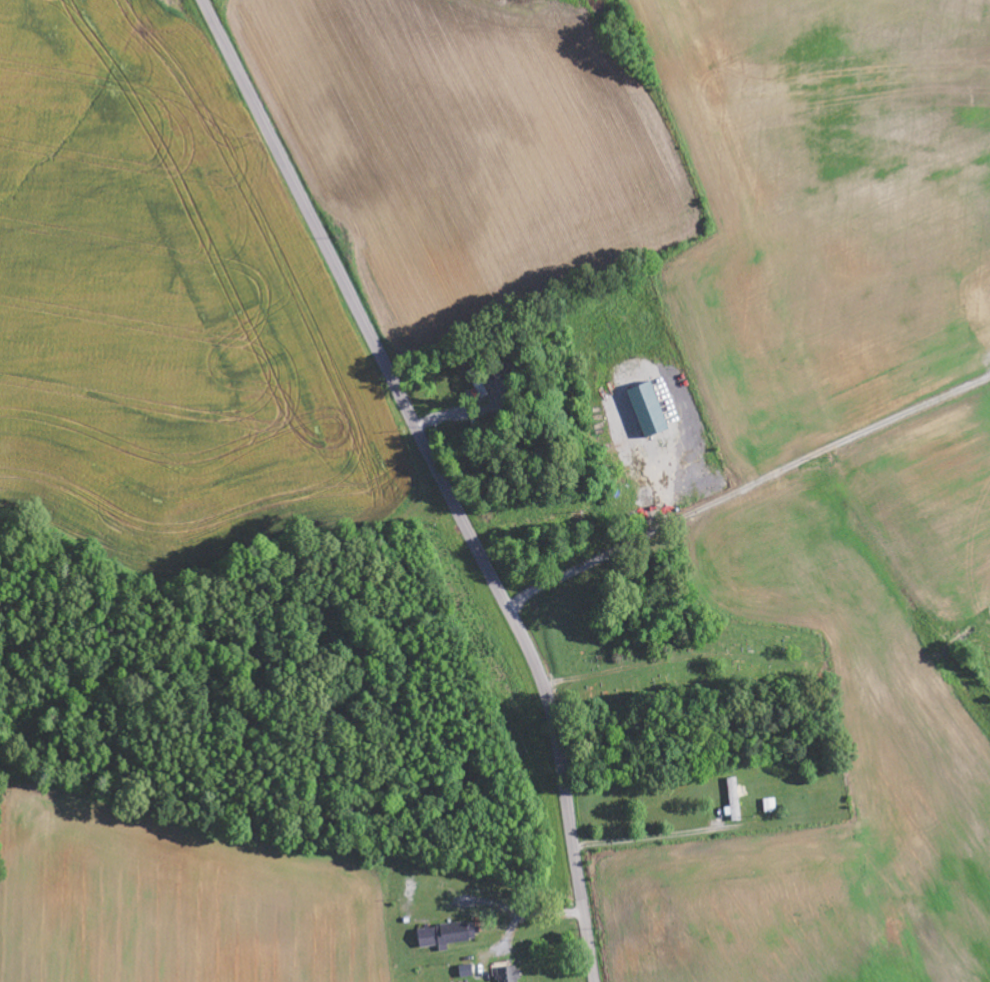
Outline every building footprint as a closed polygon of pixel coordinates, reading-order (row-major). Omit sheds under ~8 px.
[(669,430),(651,382),(627,392),(645,439),(669,430)] [(743,821),(737,778),(727,779),(731,808),(725,809),(726,816),(732,815),(733,823),(743,821)] [(765,814),(777,813),(776,799),(765,800),(765,814)] [(439,946),(440,953),(449,952),(448,945),(476,940),(473,922),(417,931),(420,949),(439,946)] [(908,943),(906,926),(886,928),(888,945),(908,943)] [(518,967),(498,970),(500,981),(520,981),(518,967)]
